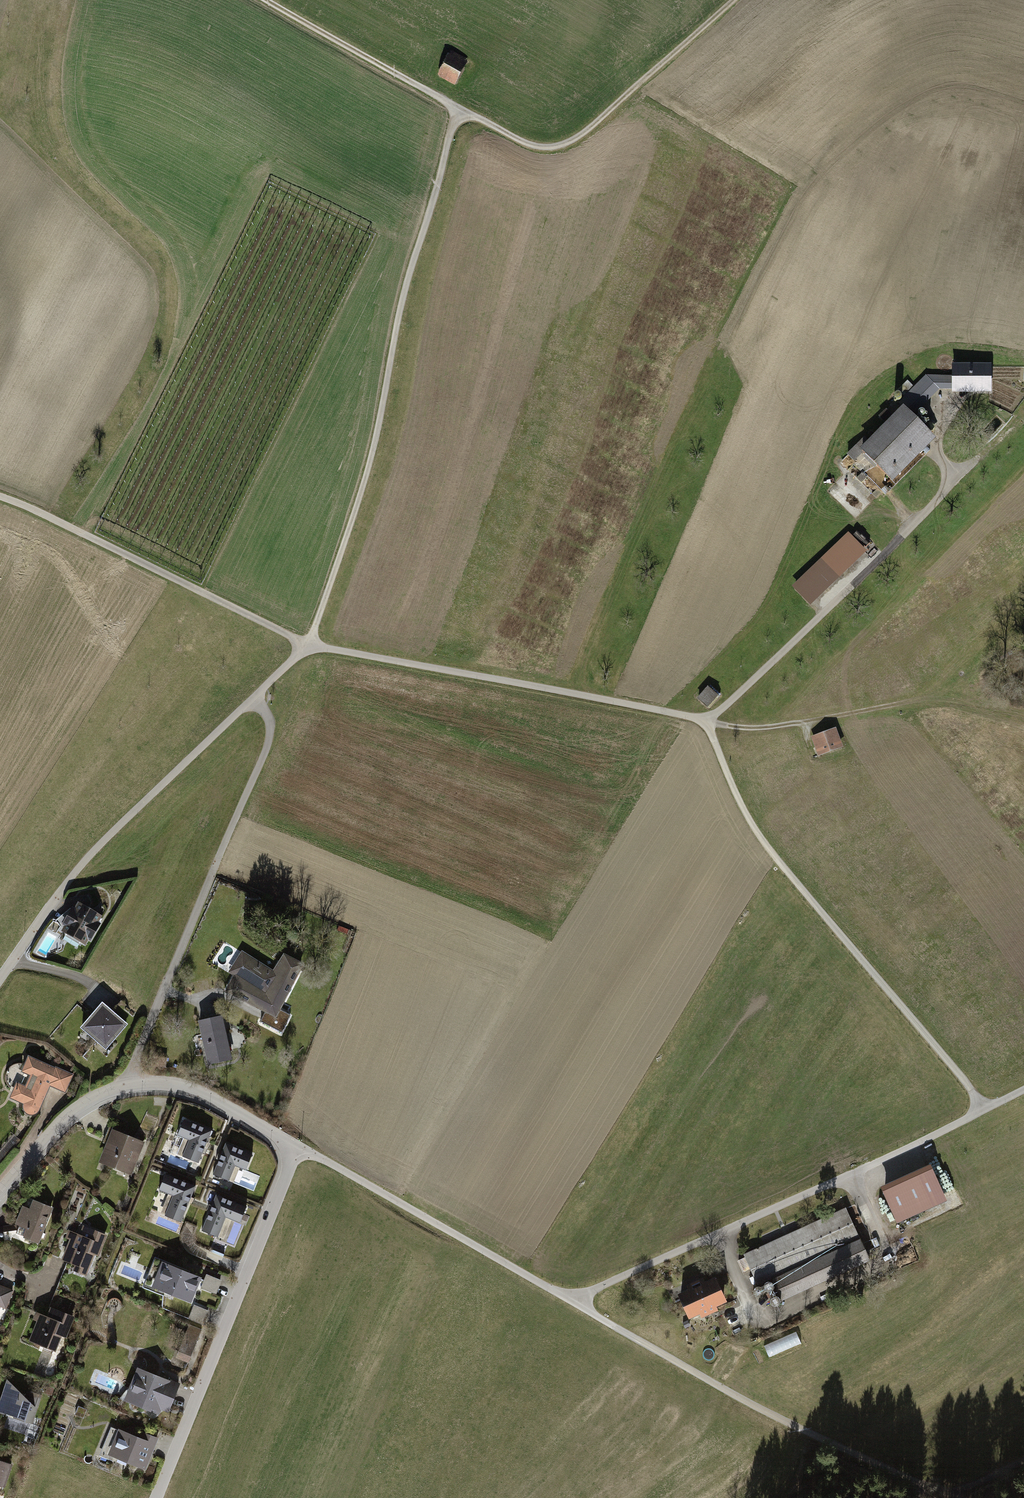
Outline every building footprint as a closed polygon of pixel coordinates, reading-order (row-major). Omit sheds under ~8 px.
[(449,58),(440,74),(454,81),(462,65),(449,58)] [(954,366),(954,376),(954,387),(954,391),(990,391),(989,366),(954,366)] [(861,451),(891,479),(904,466),(900,462),(930,433),(910,413),(937,387),(954,387),(954,376),(926,375),(899,403),(905,408),(871,442),(865,437),(848,454),(852,460),(861,451)] [(848,541),(793,593),(807,607),(862,556),(848,541)] [(708,687),(698,699),(707,706),(717,695),(708,687)] [(834,730),(814,737),(819,752),(840,745),(834,730)] [(87,937),(90,939),(98,924),(95,922),(99,916),(80,905),(76,911),(70,908),(61,924),(66,927),(64,931),(84,942),(87,937)] [(232,982),(228,991),(253,1004),(256,999),(268,1005),(261,1021),(281,1032),(290,1015),(277,1008),(279,1005),(279,1006),(301,965),(284,956),(274,973),(269,970),(268,971),(248,959),(239,974),(236,972),(235,973),(239,976),(235,983),(232,982)] [(102,1004),(82,1027),(97,1041),(113,1039),(126,1024),(102,1004)] [(221,1017),(200,1022),(202,1035),(205,1034),(207,1042),(204,1043),(209,1063),(230,1059),(221,1017)] [(15,1091),(13,1096),(18,1099),(17,1100),(25,1103),(24,1105),(24,1107),(34,1111),(33,1114),(35,1113),(36,1112),(38,1110),(44,1096),(40,1094),(44,1086),(48,1088),(49,1084),(64,1091),(64,1089),(66,1089),(71,1077),(70,1076),(71,1074),(56,1068),(56,1069),(35,1060),(34,1061),(29,1059),(27,1064),(26,1064),(22,1071),(31,1075),(26,1087),(17,1083),(14,1090),(15,1091)] [(211,1130),(184,1119),(177,1136),(189,1140),(182,1156),(198,1163),(211,1130)] [(111,1139),(102,1160),(106,1162),(106,1163),(115,1166),(115,1165),(122,1168),(123,1166),(124,1167),(125,1163),(131,1166),(132,1165),(133,1165),(142,1143),(123,1135),(127,1126),(112,1120),(105,1136),(111,1139)] [(252,1154),(225,1143),(213,1174),(229,1181),(235,1166),(246,1170),(252,1154)] [(930,1169),(884,1190),(897,1218),(943,1197),(930,1169)] [(195,1186),(165,1174),(159,1190),(173,1196),(165,1215),(181,1222),(195,1186)] [(240,1223),(246,1207),(216,1194),(201,1230),(218,1237),(226,1217),(240,1223)] [(16,1228),(18,1229),(16,1233),(38,1242),(51,1208),(34,1202),(30,1210),(24,1208),(16,1228)] [(745,1254),(759,1284),(778,1275),(779,1278),(773,1281),(782,1299),(869,1259),(861,1240),(787,1274),(786,1271),(859,1237),(845,1207),(745,1254)] [(764,1242),(800,1226),(797,1219),(761,1235),(764,1242)] [(72,1239),(64,1259),(77,1264),(74,1271),(85,1275),(91,1261),(90,1260),(92,1253),(97,1255),(105,1235),(85,1227),(82,1236),(76,1233),(74,1239),(72,1239)] [(189,1300),(198,1278),(156,1260),(150,1273),(154,1275),(149,1287),(173,1296),(174,1294),(189,1300)] [(220,1279),(206,1274),(201,1288),(214,1294),(220,1279)] [(692,1290),(681,1295),(691,1315),(723,1301),(714,1280),(703,1285),(701,1280),(690,1285),(692,1290)] [(6,1308),(11,1294),(0,1289),(0,1306),(6,1308)] [(208,1310),(194,1304),(188,1319),(202,1324),(208,1310)] [(40,1320),(32,1341),(45,1346),(48,1338),(57,1342),(59,1334),(64,1336),(72,1316),(52,1308),(49,1317),(43,1315),(41,1321),(40,1320)] [(189,1325),(177,1357),(189,1361),(201,1329),(189,1325)] [(770,1356),(802,1342),(797,1331),(765,1345),(770,1356)] [(137,1392),(133,1402),(157,1412),(161,1401),(170,1404),(178,1385),(138,1369),(134,1379),(137,1381),(133,1390),(137,1392)] [(29,1422),(34,1408),(37,1409),(41,1394),(30,1391),(24,1399),(6,1381),(0,1398),(7,1400),(3,1411),(14,1415),(14,1416),(15,1418),(16,1418),(29,1422)] [(52,1388),(45,1385),(43,1391),(50,1394),(52,1388)] [(86,1410),(78,1406),(75,1414),(83,1418),(86,1410)] [(140,1438),(120,1430),(114,1445),(121,1448),(117,1457),(144,1468),(146,1462),(144,1460),(147,1452),(150,1453),(156,1438),(142,1432),(140,1438)] [(4,1486),(11,1464),(0,1460),(0,1485),(4,1486)]
